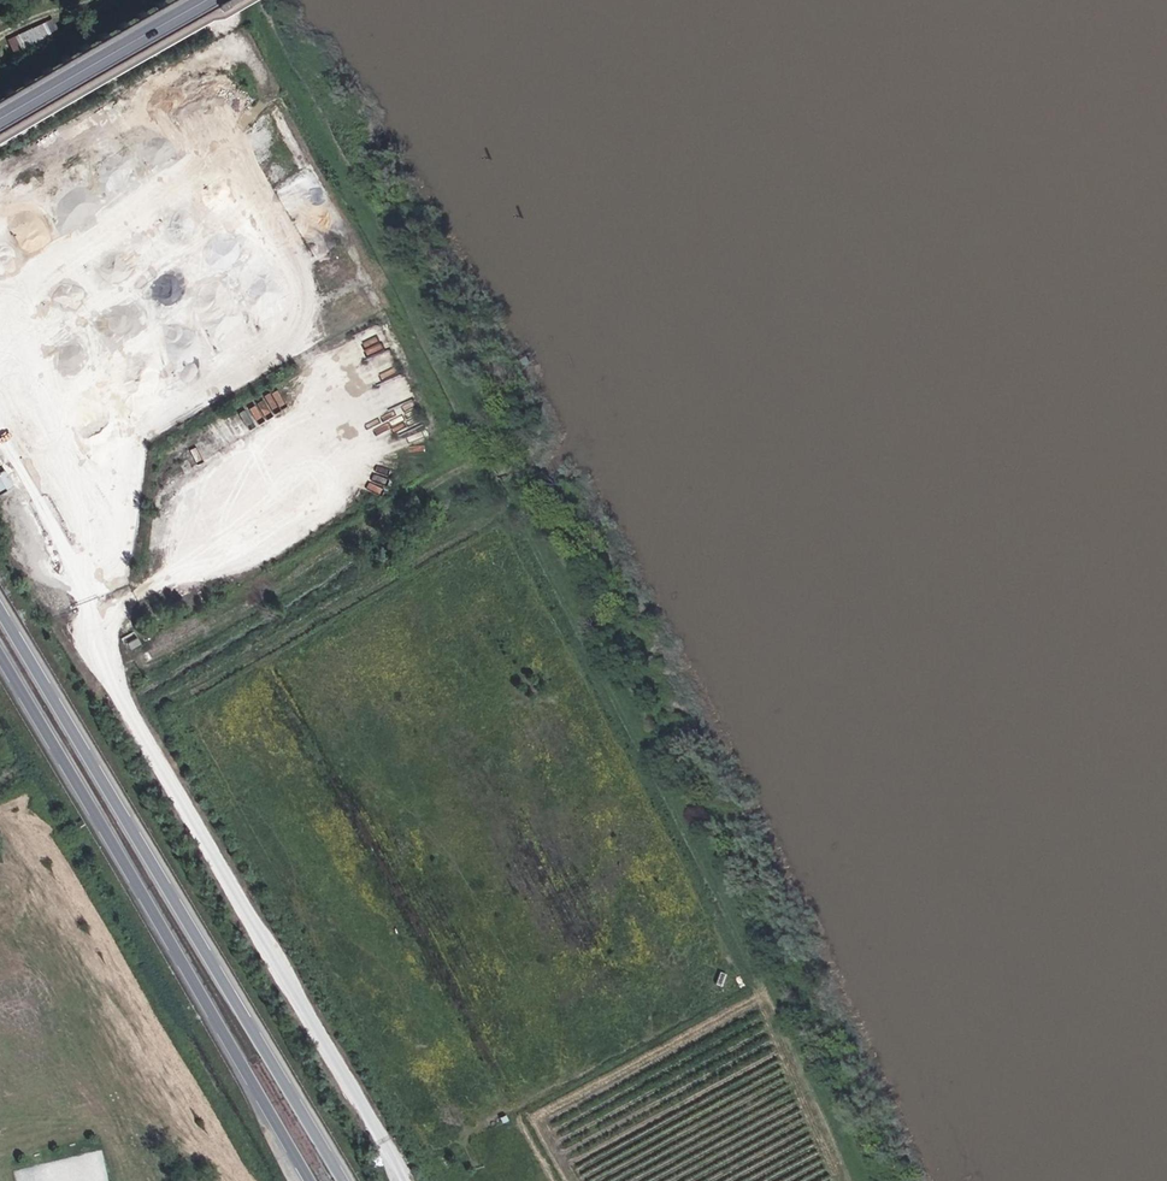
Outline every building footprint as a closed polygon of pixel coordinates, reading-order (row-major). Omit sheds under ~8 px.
[(53,18),(8,37),(14,51),(59,31),(53,18)] [(13,483),(6,468),(0,471),(0,490),(13,483)]
